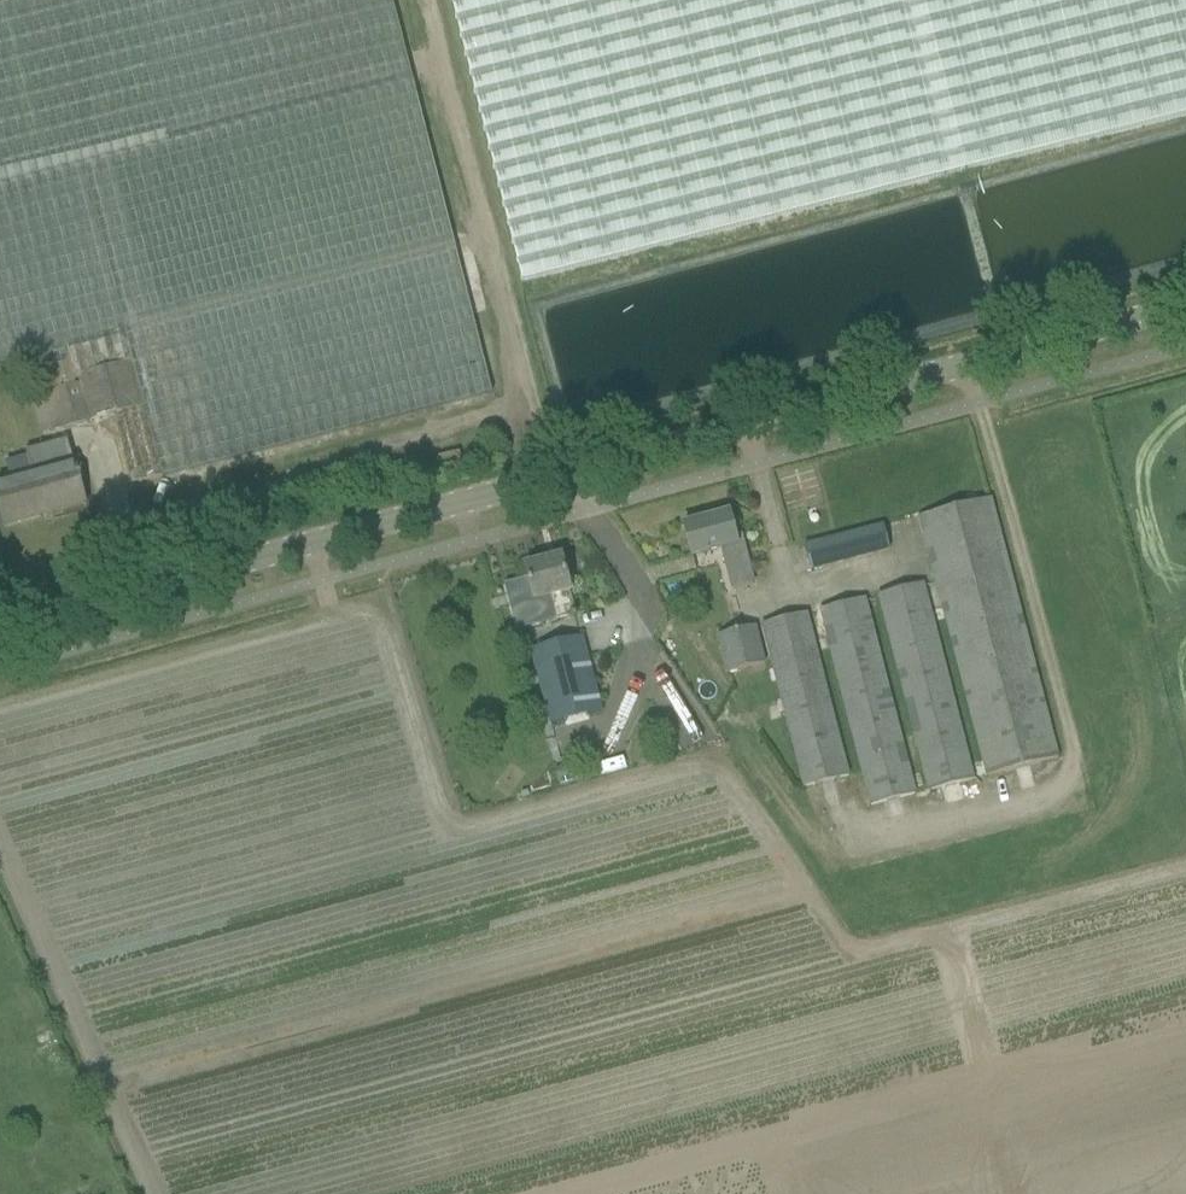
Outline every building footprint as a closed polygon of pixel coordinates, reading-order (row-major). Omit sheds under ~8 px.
[(36,361),(45,394),(31,398),(41,437),(115,418),(132,485),(492,394),(392,0),(30,0),(0,8),(0,371),(36,361)] [(522,279),(1185,112),(1185,0),(452,0),(522,279)] [(87,506),(75,462),(0,482),(0,508),(6,528),(7,528),(6,526),(7,525),(43,515),(43,513),(85,502),(86,506),(87,506)] [(1058,759),(991,500),(921,519),(988,778),(1058,759)] [(743,543),(738,545),(730,514),(684,526),(692,557),(721,549),(731,591),(753,586),(743,543)] [(890,552),(885,528),(806,549),(811,572),(890,552)] [(562,558),(526,568),(535,604),(551,600),(556,622),(576,616),(575,614),(569,592),(571,592),(562,558)] [(878,596),(913,733),(929,792),(976,780),(925,584),(878,596)] [(867,599),(819,612),(870,807),(918,795),(902,736),(867,599)] [(809,614),(760,626),(803,789),(851,777),(809,614)] [(757,627),(717,637),(726,674),(767,664),(757,627)] [(551,726),(603,712),(583,637),(531,651),(551,726)] [(556,770),(561,789),(576,785),(571,766),(556,770)]
